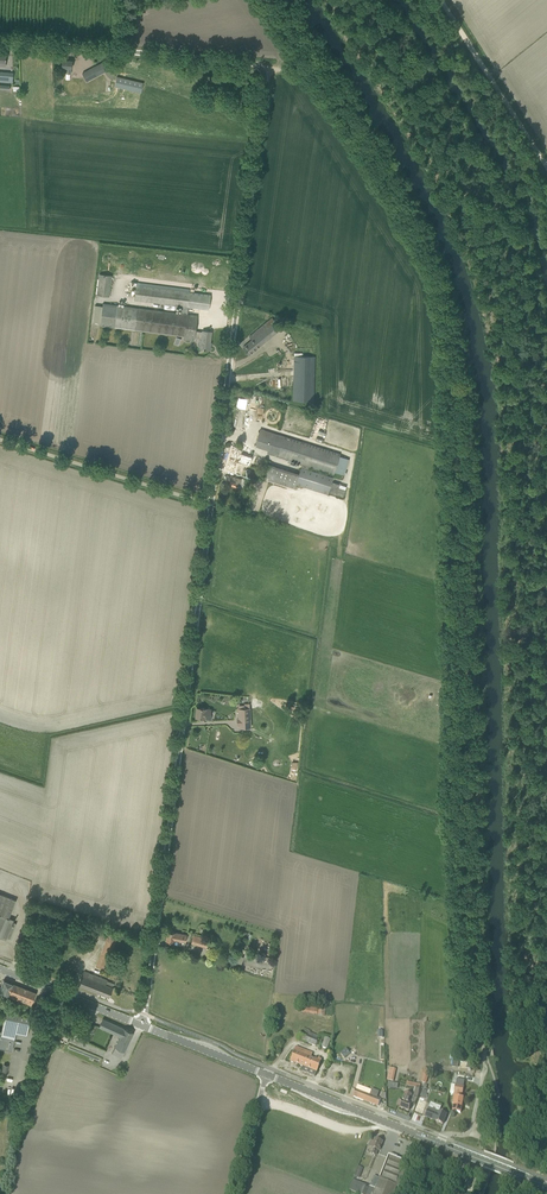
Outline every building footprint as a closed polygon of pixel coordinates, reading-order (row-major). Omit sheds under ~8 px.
[(71,68),(72,61),(62,60),(62,67),(61,72),(70,73),(70,68),(71,68)] [(87,81),(107,70),(103,62),(83,73),(87,81)] [(10,82),(10,80),(12,81),(13,73),(0,72),(0,81),(10,82)] [(141,93),(144,84),(117,77),(115,86),(141,93)] [(182,306),(181,313),(188,314),(188,307),(212,310),(218,263),(119,250),(113,297),(182,306)] [(112,275),(99,274),(96,295),(109,297),(112,275)] [(200,346),(201,346),(200,348),(204,349),(205,349),(209,350),(212,332),(203,330),(202,332),(196,331),(197,315),(188,314),(181,313),(103,303),(103,306),(95,305),(93,322),(100,323),(100,325),(184,336),(184,339),(194,340),(195,337),(201,338),(199,340),(198,344),(200,346)] [(275,318),(270,322),(268,321),(249,337),(252,340),(243,347),(249,355),(277,331),(284,324),(281,320),(279,322),(275,318)] [(314,356),(314,352),(294,352),(293,399),(314,400),(315,356),(314,356)] [(349,458),(340,455),(340,454),(260,429),(255,445),(269,450),(268,453),(302,464),(310,466),(334,474),(335,471),(344,474),(349,458)] [(250,466),(253,453),(245,451),(245,450),(241,449),(240,453),(227,449),(224,458),(250,466)] [(310,466),(302,464),(299,473),(266,462),(261,478),(267,480),(267,477),(269,478),(268,480),(295,488),(296,484),(328,494),(329,490),(332,482),(333,476),(308,469),(310,466)] [(240,485),(242,478),(228,475),(226,482),(240,485)] [(346,489),(339,487),(340,484),(333,482),(330,492),(343,496),(346,489)] [(239,724),(239,728),(252,727),(251,708),(250,708),(250,703),(245,703),(245,705),(239,705),(239,708),(238,708),(239,718),(237,719),(237,725),(239,724)] [(206,719),(211,720),(212,714),(210,714),(210,709),(197,707),(196,717),(204,718),(204,717),(206,717),(206,719)] [(16,900),(0,893),(0,937),(6,939),(7,937),(10,938),(16,924),(13,922),(13,920),(9,918),(16,900)] [(112,953),(119,934),(111,931),(96,967),(103,970),(110,953),(112,953)] [(168,931),(166,940),(173,941),(173,942),(174,943),(181,944),(185,945),(187,934),(174,932),(168,931)] [(207,947),(209,938),(194,934),(191,943),(207,947)] [(84,971),(81,979),(79,985),(109,997),(113,987),(114,983),(107,980),(84,971)] [(4,980),(0,989),(0,993),(12,998),(13,995),(32,1002),(36,993),(4,980)] [(17,1034),(28,1036),(31,1019),(5,1015),(1,1038),(15,1040),(17,1034)] [(122,1058),(134,1032),(103,1018),(99,1027),(120,1036),(112,1053),(122,1058)] [(298,1040),(307,1043),(311,1033),(309,1032),(310,1030),(303,1027),(298,1040)] [(317,1035),(311,1033),(307,1043),(315,1046),(318,1039),(317,1039),(318,1035),(317,1035)] [(324,1038),(321,1047),(327,1049),(330,1040),(324,1038)] [(301,1058),(304,1050),(296,1047),(290,1062),(298,1065),(301,1057),(301,1058)] [(345,1058),(350,1054),(346,1048),(340,1053),(345,1058)] [(301,1057),(298,1065),(316,1072),(321,1060),(317,1058),(316,1060),(311,1058),(312,1053),(304,1050),(301,1058),(301,1057)] [(387,1080),(395,1081),(397,1069),(390,1067),(387,1080)] [(430,1069),(424,1067),(420,1082),(426,1084),(430,1069)] [(456,1084),(452,1103),(454,1104),(453,1112),(461,1113),(463,1098),(460,1098),(461,1094),(462,1094),(464,1086),(456,1084)] [(381,1099),(377,1098),(379,1092),(372,1089),(370,1095),(356,1089),(353,1097),(378,1106),(381,1099)] [(421,1095),(426,1098),(429,1091),(424,1089),(421,1095)] [(412,1094),(406,1092),(400,1107),(409,1111),(412,1104),(409,1103),(412,1094)] [(443,1125),(447,1115),(429,1108),(425,1117),(436,1121),(436,1122),(443,1125)] [(379,1150),(383,1142),(375,1139),(374,1142),(371,1141),(368,1146),(373,1148),(371,1154),(376,1155),(378,1150),(379,1150)] [(349,1191),(358,1193),(394,1193),(397,1186),(399,1187),(409,1163),(389,1155),(380,1178),(374,1176),(370,1186),(353,1180),(349,1191)] [(359,1178),(363,1168),(358,1166),(354,1176),(359,1178)]
